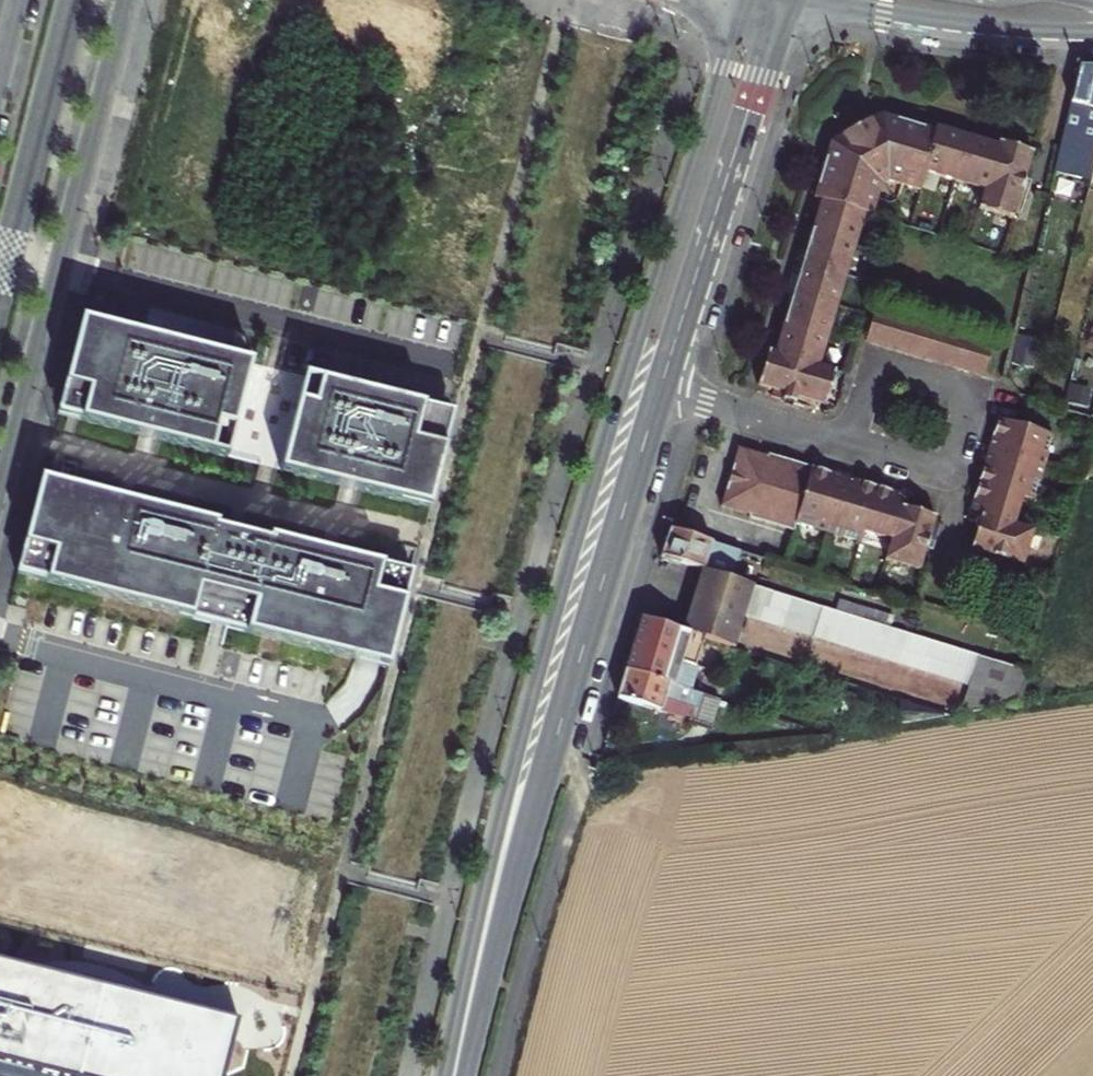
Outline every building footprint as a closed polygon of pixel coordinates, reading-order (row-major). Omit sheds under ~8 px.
[(1057,172),(1075,176),(1091,181),(1092,170),(1092,66),(1082,66),(1057,172)] [(1011,220),(1031,150),(999,141),(998,145),(938,126),(936,129),(881,112),(833,139),(815,196),(821,198),(773,353),(767,351),(757,382),(773,387),(770,395),(815,409),(817,401),(825,403),(834,372),(818,366),(866,212),(872,214),(884,176),(918,187),(923,169),(983,188),(977,208),(1011,220)] [(874,309),(864,340),(983,377),(992,346),(874,309)] [(454,416),(85,326),(22,576),(392,666),(454,416)] [(1090,388),(1068,383),(1064,403),(1085,408),(1090,388)] [(1055,436),(1026,427),(999,420),(991,447),(988,445),(982,462),(987,464),(980,484),(975,483),(969,505),(973,507),(971,513),(967,511),(965,519),(981,525),(970,557),(993,564),(1002,567),(1024,574),(1033,540),(1013,534),(1023,500),(1036,504),(1055,436)] [(894,494),(873,488),(851,482),(834,477),(766,456),(765,461),(735,453),(718,511),(748,520),(747,524),(791,537),(795,525),(857,545),(862,532),(895,542),(889,561),(920,571),(925,554),(928,544),(936,547),(943,524),(934,522),(935,519),(905,509),(908,499),(900,496),(894,494)] [(671,530),(663,557),(684,564),(702,569),(731,579),(739,553),(708,543),(690,537),(671,530)] [(992,569),(993,564),(970,557),(969,561),(992,569)] [(983,661),(873,625),(835,613),(731,579),(702,569),(683,632),(689,634),(734,649),(745,615),(975,688),(968,708),(1025,699),(1031,676),(983,661)] [(880,601),(842,588),(835,613),(873,625),(880,601)] [(644,619),(629,671),(656,680),(661,661),(679,667),(689,634),(683,632),(644,619)] [(629,671),(620,703),(661,715),(666,700),(698,711),(693,725),(712,731),(714,724),(729,729),(737,706),(656,680),(629,671)] [(666,700),(661,715),(693,725),(698,711),(666,700)] [(0,958),(0,1056),(87,1075),(221,1075),(234,1017),(0,958)]
